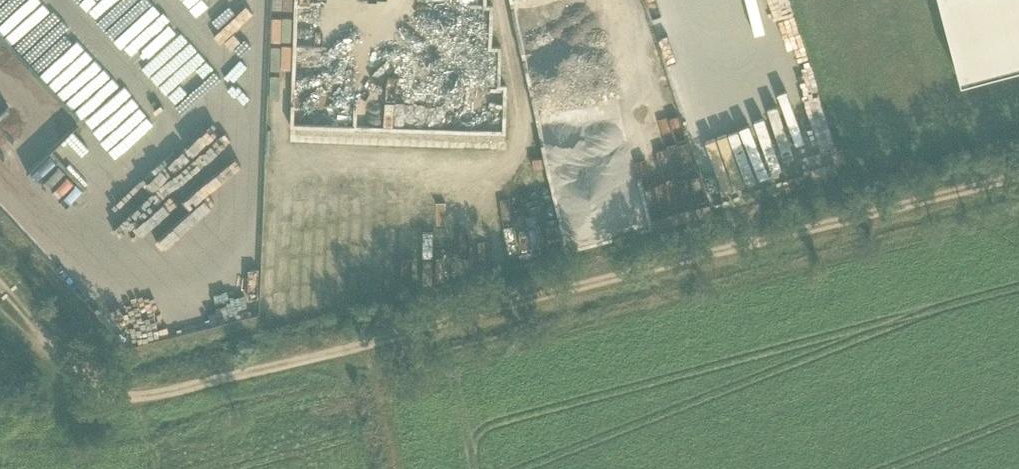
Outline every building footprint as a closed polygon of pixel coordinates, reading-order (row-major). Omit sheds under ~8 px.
[(89,194),(147,143),(144,50),(147,48),(157,43),(153,35),(138,36),(138,48),(126,48),(125,36),(118,36),(142,15),(137,9),(143,4),(141,0),(20,0),(0,17),(0,29),(83,124),(52,151),(89,194)] [(961,81),(1018,66),(1018,0),(940,0),(961,81)] [(250,299),(233,303),(231,292),(210,297),(217,323),(254,315),(250,299)]
